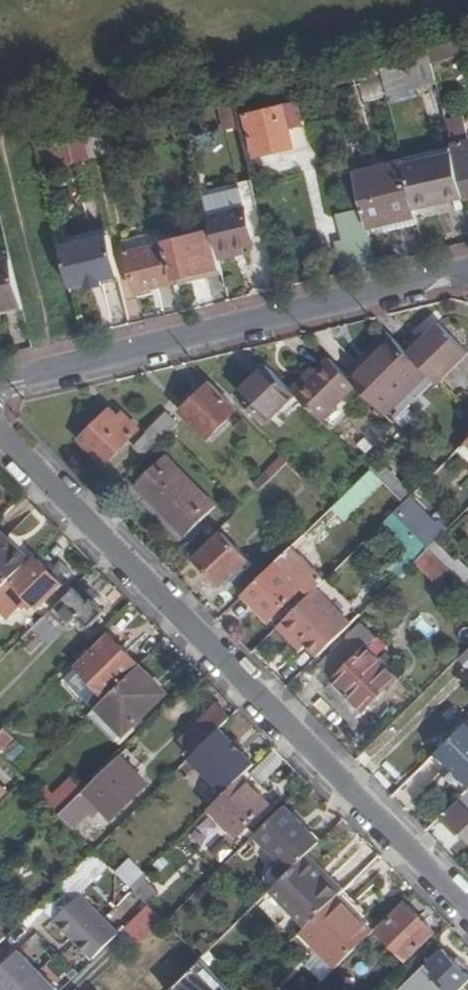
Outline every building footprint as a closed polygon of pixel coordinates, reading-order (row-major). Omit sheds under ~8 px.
[(388,94),(437,82),(430,48),(380,60),(383,72),(388,94)] [(359,78),(383,72),(380,60),(332,72),(333,79),(335,88),(360,81),(359,78)] [(223,116),(219,98),(199,103),(203,120),(223,116)] [(303,105),(250,115),(258,158),(312,146),(303,105)] [(108,152),(103,126),(86,130),(92,156),(108,152)] [(75,160),(92,156),(86,130),(68,134),(75,160)] [(450,137),(453,149),(467,146),(467,134),(467,133),(450,137)] [(44,168),(75,160),(68,134),(38,142),(44,168)] [(453,149),(455,156),(465,199),(467,198),(467,146),(453,149)] [(453,149),(404,162),(405,164),(406,168),(455,156),(453,149)] [(455,156),(406,168),(416,210),(465,199),(455,156)] [(386,223),(417,216),(416,210),(406,168),(405,164),(355,174),(368,227),(386,223)] [(219,254),(268,243),(254,185),(205,197),(213,230),(219,254)] [(343,237),(367,231),(361,207),(337,214),(343,237)] [(178,281),(224,273),(219,254),(213,230),(199,233),(200,238),(193,239),(192,236),(179,238),(173,213),(158,216),(166,246),(170,246),(178,281)] [(417,216),(386,223),(387,231),(419,224),(417,216)] [(111,235),(62,247),(72,290),(92,285),(104,282),(121,278),(111,235)] [(21,295),(10,245),(0,247),(0,300),(21,295)] [(136,291),(174,283),(166,246),(128,255),(136,291)] [(23,302),(21,295),(0,300),(0,309),(23,302)] [(404,348),(423,367),(439,383),(467,354),(467,351),(438,322),(420,340),(417,336),(404,348)] [(382,408),(423,367),(404,348),(396,340),(355,380),(362,387),(382,408)] [(325,422),(362,387),(355,380),(335,359),(298,394),(299,396),(325,422)] [(467,381),(467,360),(454,375),(464,385),(467,381)] [(272,423),(299,396),(298,394),(272,368),(244,394),(272,423)] [(210,439),(239,412),(213,385),(184,413),(210,439)] [(137,436),(112,411),(82,443),(107,466),(137,436)] [(160,443),(179,425),(168,414),(148,431),(160,443)] [(217,508),(168,457),(137,486),(187,537),(217,508)] [(256,485),(261,491),(270,482),(290,463),(285,458),(256,485)] [(381,462),(373,471),(405,502),(413,494),(381,462)] [(279,494),(300,473),(290,463),(270,482),(279,494)] [(432,529),(405,502),(395,512),(431,549),(450,530),(440,521),(432,529)] [(387,520),(422,558),(431,549),(395,512),(387,520)] [(0,593),(13,580),(32,562),(0,528),(0,593)] [(249,561),(223,534),(196,560),(222,587),(249,561)] [(304,587),(311,595),(316,590),(325,581),(293,549),(245,595),(271,621),(304,587)] [(15,582),(13,580),(0,593),(18,611),(30,598),(41,609),(75,575),(63,563),(52,574),(38,560),(15,582)] [(107,613),(80,586),(55,611),(70,626),(82,616),(94,627),(107,613)] [(352,626),(316,590),(311,595),(284,622),(308,646),(320,658),(352,626)] [(308,646),(284,622),(281,625),(304,649),(308,646)] [(123,681),(125,683),(142,667),(112,638),(81,669),(108,696),(123,681)] [(398,678),(358,638),(323,673),(365,713),(398,678)] [(168,693),(142,667),(125,683),(100,709),(126,735),(168,693)] [(184,744),(196,756),(223,729),(230,723),(233,720),(221,707),(184,744)] [(437,754),(449,767),(460,778),(467,786),(467,724),(437,754)] [(196,756),(193,759),(228,794),(244,778),(258,765),(243,750),(237,743),(223,729),(196,756)] [(5,730),(0,735),(0,754),(1,755),(16,740),(5,730)] [(237,743),(243,750),(246,748),(240,741),(237,743)] [(148,786),(121,758),(74,804),(61,817),(74,830),(98,806),(114,822),(148,786)] [(449,767),(445,771),(456,782),(460,778),(449,767)] [(271,805),(244,778),(228,794),(212,810),(240,837),(271,805)] [(0,781),(0,799),(9,790),(0,781)] [(63,792),(49,805),(61,817),(74,804),(63,792)] [(462,801),(444,818),(459,834),(462,831),(467,837),(467,795),(462,801)] [(275,868),(286,880),(308,858),(322,844),(286,808),(256,836),(281,862),(275,868)] [(42,904),(55,918),(112,865),(99,852),(42,904)] [(274,891),(309,927),(341,897),(344,894),(308,858),(286,880),(274,891)] [(159,891),(144,875),(131,888),(146,903),(159,891)] [(82,896),(56,921),(94,960),(120,935),(82,896)] [(308,929),(343,965),(378,931),(363,914),(360,916),(341,897),(309,927),(308,929)] [(143,945),(166,923),(149,906),(127,929),(143,945)] [(409,906),(381,933),(407,961),(436,933),(409,906)] [(464,939),(453,928),(438,943),(446,952),(405,989),(451,989),(467,974),(467,973),(449,953),(464,939)] [(20,952),(0,972),(0,985),(3,988),(2,989),(23,989),(40,973),(20,952)] [(211,959),(175,985),(179,989),(234,989),(211,959)] [(23,989),(57,989),(40,973),(23,989)]
